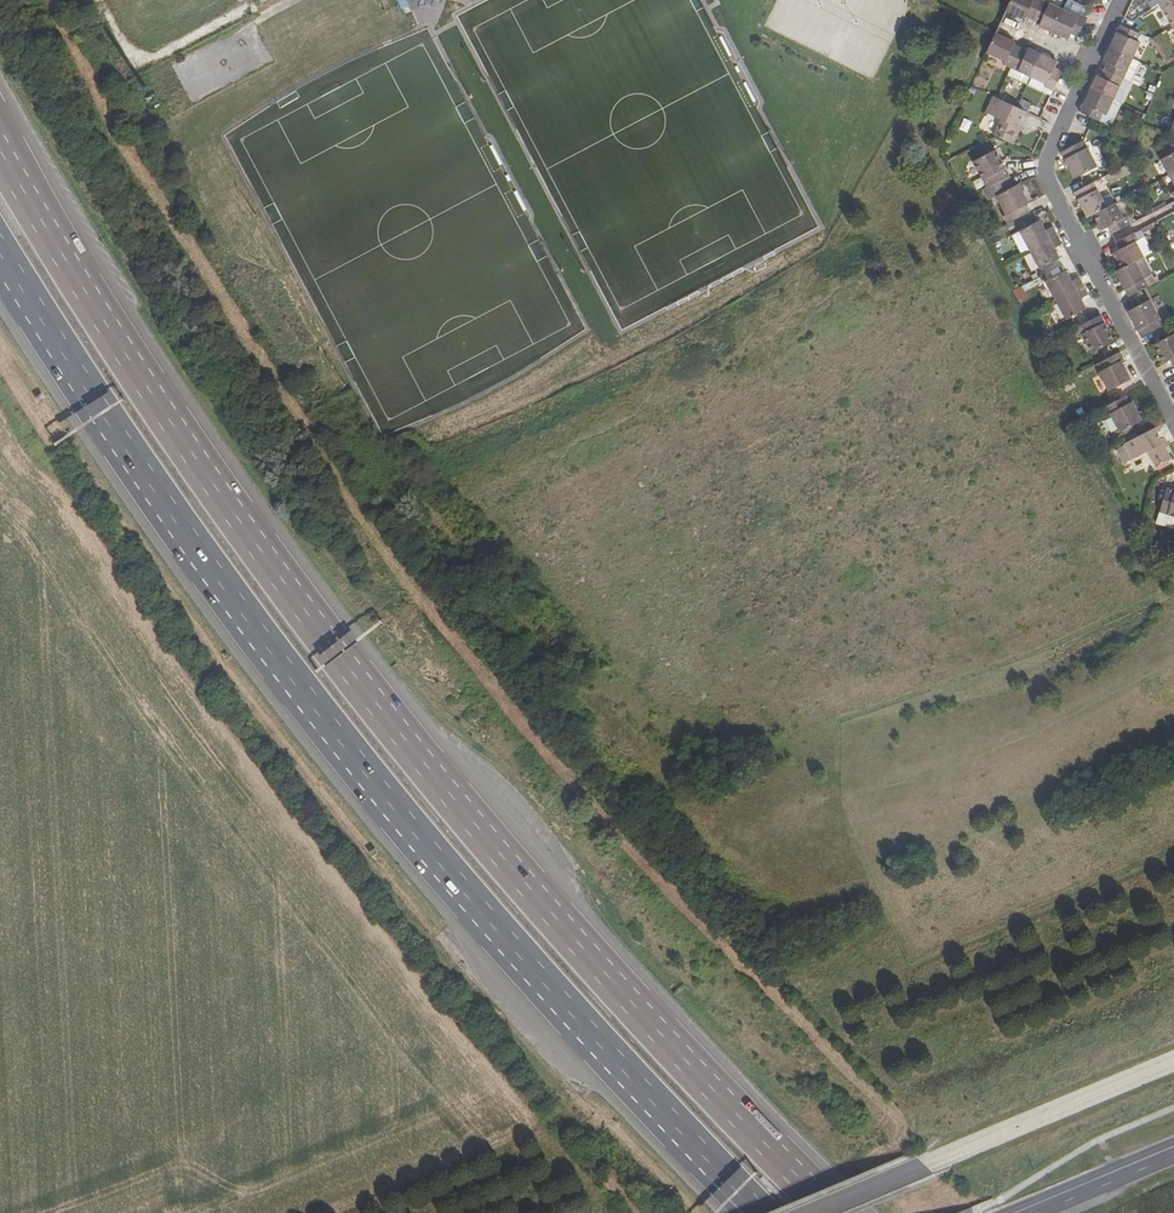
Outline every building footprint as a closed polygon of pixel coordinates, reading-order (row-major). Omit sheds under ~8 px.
[(403,10),(410,7),(407,0),(399,0),(403,10)] [(1033,20),(1043,0),(1011,0),(1006,10),(1025,19),(1026,16),(1033,20)] [(1052,32),(1063,9),(1043,0),(1033,20),(1040,23),(1039,26),(1052,32)] [(1152,9),(1160,4),(1158,0),(1147,0),(1152,9)] [(1173,25),(1173,0),(1166,0),(1160,4),(1173,25)] [(1071,33),(1078,37),(1087,17),(1078,13),(1077,16),(1063,9),(1052,32),(1068,40),(1071,33)] [(1110,48),(1132,58),(1140,42),(1136,41),(1140,33),(1133,30),(1120,25),(1110,48)] [(1003,64),(1011,68),(1020,47),(1013,44),(1014,41),(996,32),(986,53),(1005,61),(1003,64)] [(1020,47),(1011,68),(1008,75),(1028,85),(1031,77),(1042,54),(1028,48),(1027,50),(1020,47)] [(1104,69),(1123,79),(1132,58),(1110,48),(1103,60),(1107,62),(1104,69)] [(1045,87),(1053,90),(1062,71),(1055,67),(1058,62),(1042,54),(1031,77),(1047,84),(1045,87)] [(1091,88),(1114,99),(1123,79),(1104,69),(1100,76),(1097,75),(1091,88)] [(1047,84),(1031,77),(1028,85),(1050,96),(1053,90),(1045,87),(1047,84)] [(1165,91),(1168,81),(1158,78),(1155,88),(1165,91)] [(1021,97),(1032,101),(1036,91),(1024,87),(1021,97)] [(1094,118),(1099,120),(1102,113),(1106,115),(1114,99),(1091,88),(1080,111),(1094,118)] [(993,135),(1010,143),(1015,131),(1018,132),(1027,112),(1017,107),(997,97),(993,95),(985,111),(995,115),(994,117),(1001,120),(993,135)] [(962,119),(958,130),(966,133),(970,121),(962,119)] [(1170,175),(1173,172),(1173,134),(1171,133),(1166,149),(1169,155),(1161,159),(1170,175)] [(1062,152),(1075,178),(1098,167),(1083,141),(1062,152)] [(1015,186),(1004,165),(996,150),(974,161),(987,187),(983,190),(988,200),(996,196),(1015,186)] [(1075,192),(1088,218),(1094,215),(1107,208),(1093,182),(1081,189),(1075,192)] [(1003,216),(1008,224),(1030,212),(1026,205),(1029,203),(1019,184),(1015,186),(996,196),(1006,214),(1003,216)] [(1107,227),(1112,235),(1131,225),(1126,216),(1123,217),(1116,203),(1107,208),(1094,215),(1102,230),(1107,227)] [(1019,231),(1030,251),(1057,236),(1053,227),(1046,231),(1040,220),(1036,223),(1019,231)] [(1030,251),(1019,231),(1011,235),(1021,255),(1030,251)] [(1113,252),(1122,269),(1135,262),(1144,257),(1136,242),(1139,240),(1135,232),(1116,242),(1120,250),(1113,252)] [(1030,251),(1040,269),(1060,259),(1055,248),(1062,244),(1057,236),(1030,251)] [(1144,238),(1139,240),(1136,242),(1144,257),(1152,253),(1144,238)] [(1144,279),(1153,275),(1144,257),(1135,262),(1144,279)] [(1115,272),(1128,297),(1135,294),(1157,282),(1153,275),(1144,279),(1135,262),(1122,269),(1115,272)] [(1046,281),(1056,301),(1084,287),(1079,277),(1072,281),(1066,271),(1046,281)] [(1011,292),(1016,301),(1026,296),(1021,286),(1011,292)] [(1056,301),(1066,320),(1082,312),(1087,309),(1081,299),(1088,295),(1084,287),(1056,301)] [(1128,311),(1141,337),(1154,330),(1164,325),(1150,300),(1141,304),(1128,311)] [(1079,327),(1092,353),(1101,348),(1115,341),(1101,315),(1087,322),(1079,327)] [(1173,368),(1173,334),(1160,341),(1154,344),(1164,364),(1170,361),(1173,368)] [(1099,373),(1109,391),(1121,385),(1131,379),(1122,362),(1124,360),(1120,352),(1107,359),(1098,364),(1101,371),(1099,373)] [(1110,414),(1120,433),(1142,420),(1132,402),(1130,403),(1126,396),(1103,407),(1107,415),(1110,414)] [(1148,452),(1156,467),(1171,459),(1166,447),(1170,445),(1158,425),(1148,431),(1124,444),(1131,458),(1139,453),(1140,456),(1148,452)] [(1173,517),(1173,490),(1168,488),(1160,512),(1173,517)]
